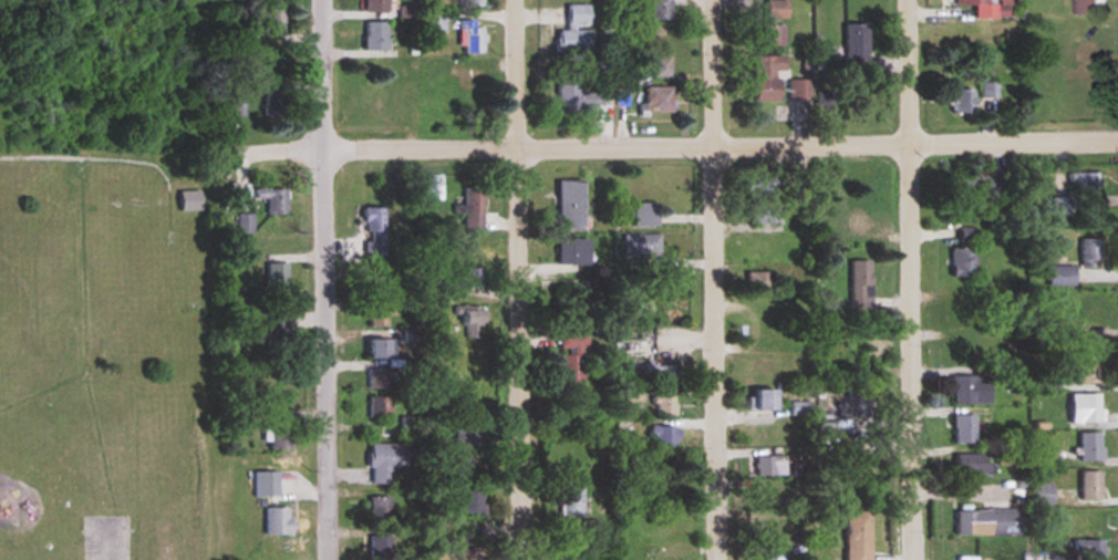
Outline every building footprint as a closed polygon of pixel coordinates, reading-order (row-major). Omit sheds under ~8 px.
[(362,12),(386,12),(386,0),(362,0),(362,12)] [(671,20),(671,0),(645,0),(645,20),(671,20)] [(1096,16),(1096,0),(1074,0),(1074,16),(1096,16)] [(785,1),(767,1),(767,18),(785,18),(785,1)] [(566,31),(557,31),(557,54),(589,54),(589,6),(566,6),(566,31)] [(283,10),(261,10),(261,35),(283,35),(283,10)] [(424,34),(444,34),(444,14),(424,14),(424,34)] [(364,50),(385,50),(385,22),(364,22),(364,50)] [(461,23),(461,54),(483,54),(483,23),(461,23)] [(867,74),(867,24),(845,24),(845,74),(867,74)] [(777,46),(777,25),(754,25),(754,46),(777,46)] [(671,56),(644,56),(644,67),(652,67),(652,77),(671,77),(671,56)] [(775,71),(783,71),(783,56),(752,56),(752,101),(775,101),(775,71)] [(440,75),(455,75),(455,59),(440,59),(440,75)] [(464,71),(464,110),(485,110),(485,71),(464,71)] [(790,97),(810,97),(810,80),(790,80),(790,97)] [(997,83),(980,83),(980,100),(997,100),(997,83)] [(578,85),(557,85),(556,115),(592,115),(592,105),(605,105),(606,90),(578,90),(578,85)] [(285,88),(270,88),(271,119),(286,118),(285,88)] [(671,88),(644,88),(644,114),(671,114),(671,88)] [(971,114),(971,89),(950,89),(950,114),(971,114)] [(1100,195),(1100,173),(1069,173),(1069,183),(1080,183),(1080,195),(1100,195)] [(425,199),(441,199),(441,175),(425,176),(425,199)] [(952,175),(952,195),(996,195),(996,175),(952,175)] [(746,179),(746,199),(770,199),(770,179),(746,179)] [(582,182),(558,182),(558,229),(582,229),(582,182)] [(483,188),(464,188),(464,231),(483,231),(483,188)] [(287,189),(255,189),(255,200),(267,200),(267,215),(287,215),(287,189)] [(200,191),(180,191),(180,212),(200,212),(200,191)] [(1070,198),(1052,198),(1052,215),(1070,215),(1070,198)] [(780,224),(780,203),(750,203),(750,224),(780,224)] [(634,204),(634,228),(656,228),(656,204),(634,204)] [(385,207),(363,208),(364,241),(364,261),(386,261),(385,207)] [(846,231),(831,231),(830,245),(849,246),(850,231),(868,231),(869,208),(847,208),(846,231)] [(237,215),(237,233),(253,233),(253,215),(237,215)] [(974,245),(974,228),(959,228),(959,245),(974,245)] [(660,235),(624,235),(624,256),(660,256),(660,235)] [(591,240),(559,240),(559,269),(591,269),(591,240)] [(1100,240),(1080,240),(1080,265),(1100,265),(1100,240)] [(975,248),(950,248),(950,278),(975,278),(975,248)] [(870,261),(850,261),(850,311),(870,311),(870,261)] [(287,289),(287,264),(267,264),(267,289),(287,289)] [(1047,287),(1073,287),(1073,267),(1047,267),(1047,287)] [(483,287),(483,268),(451,268),(451,287),(483,287)] [(746,293),(776,293),(776,272),(746,272),(746,293)] [(390,308),(367,308),(368,328),(390,327),(390,308)] [(462,339),(479,339),(479,309),(462,309),(462,339)] [(287,312),(266,312),(266,351),(287,351),(287,312)] [(560,382),(586,382),(586,335),(560,335),(560,382)] [(366,359),(395,359),(395,339),(366,339),(366,359)] [(1072,355),(1072,384),(1098,384),(1098,355),(1072,355)] [(655,386),(676,386),(676,363),(646,363),(646,374),(655,374),(655,386)] [(368,389),(391,389),(391,369),(368,369),(368,389)] [(988,376),(953,376),(953,405),(988,405),(988,376)] [(753,390),(753,410),(775,410),(775,390),(753,390)] [(840,404),(840,418),(870,418),(870,391),(848,391),(848,404),(840,404)] [(1099,394),(1070,394),(1070,423),(1099,423),(1099,394)] [(676,396),(655,396),(655,416),(676,416),(676,396)] [(390,397),(368,397),(368,418),(390,418),(390,397)] [(792,415),(810,415),(810,404),(792,404),(792,415)] [(975,443),(975,415),(954,415),(954,443),(975,443)] [(290,421),(268,421),(268,450),(290,450),(290,421)] [(479,446),(479,424),(452,424),(452,472),(470,472),(470,446),(479,446)] [(652,447),(678,447),(678,427),(652,427),(652,447)] [(1080,461),(1101,461),(1101,433),(1080,433),(1080,461)] [(403,470),(403,444),(369,444),(369,484),(391,484),(391,470),(403,470)] [(998,464),(1016,464),(1016,450),(998,450),(998,464)] [(955,474),(984,474),(984,454),(955,454),(955,474)] [(756,476),(783,476),(783,457),(756,457),(756,476)] [(1100,471),(1081,471),(1081,500),(1100,500),(1100,471)] [(1034,505),(1051,505),(1051,484),(1034,484),(1034,505)] [(453,488),(453,504),(458,504),(458,516),(481,516),(481,488),(453,488)] [(756,507),(780,507),(780,488),(756,488),(756,507)] [(561,489),(561,517),(583,517),(583,489),(561,489)] [(391,497),(368,497),(368,528),(391,528),(391,497)] [(265,507),(265,535),(289,535),(289,507),(265,507)] [(1019,510),(956,510),(956,536),(1019,536),(1019,510)] [(870,512),(846,512),(846,559),(870,559),(870,512)] [(758,520),(758,537),(780,537),(780,520),(758,520)] [(581,536),(598,536),(598,521),(581,521),(581,536)] [(370,537),(369,559),(392,559),(393,538),(370,537)] [(1074,541),(1074,559),(1104,559),(1104,541),(1074,541)] [(476,548),(458,548),(458,559),(476,559),(476,548)]
